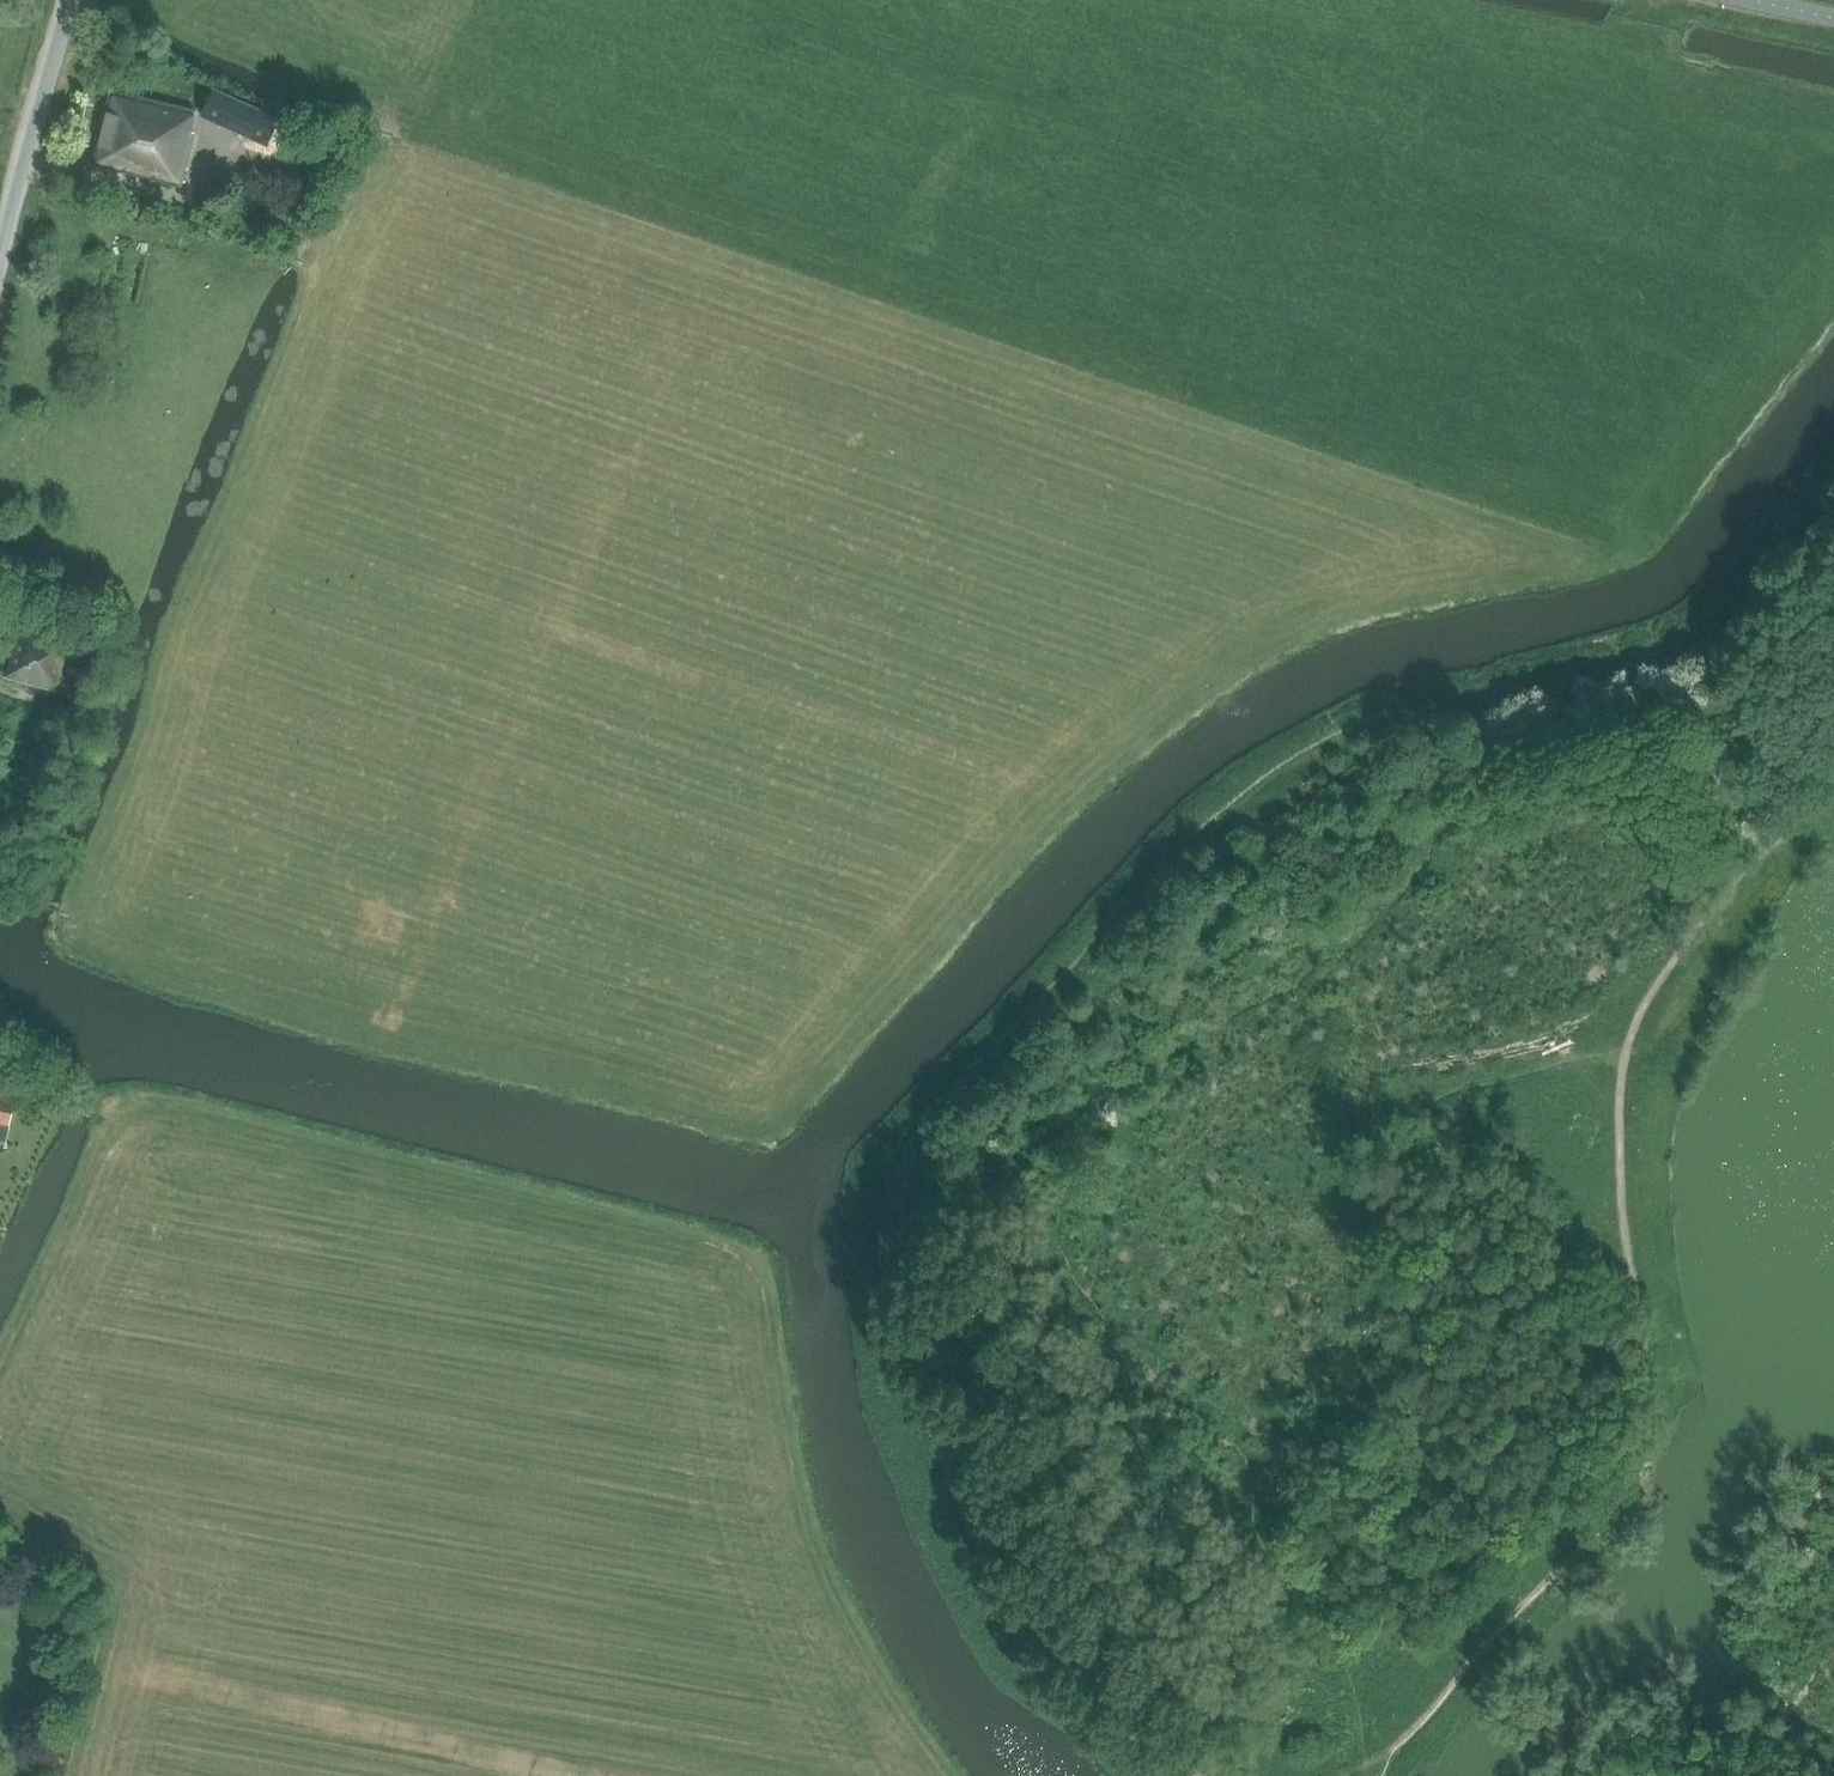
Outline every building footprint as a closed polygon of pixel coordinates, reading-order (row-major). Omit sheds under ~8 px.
[(196,116),(263,142),(273,115),(206,89),(196,116)] [(107,94),(92,167),(178,186),(190,131),(185,130),(189,111),(107,94)] [(18,627),(4,678),(55,692),(66,653),(62,652),(65,640),(18,627)] [(3,1144),(13,1100),(0,1097),(0,1143),(3,1144)]
